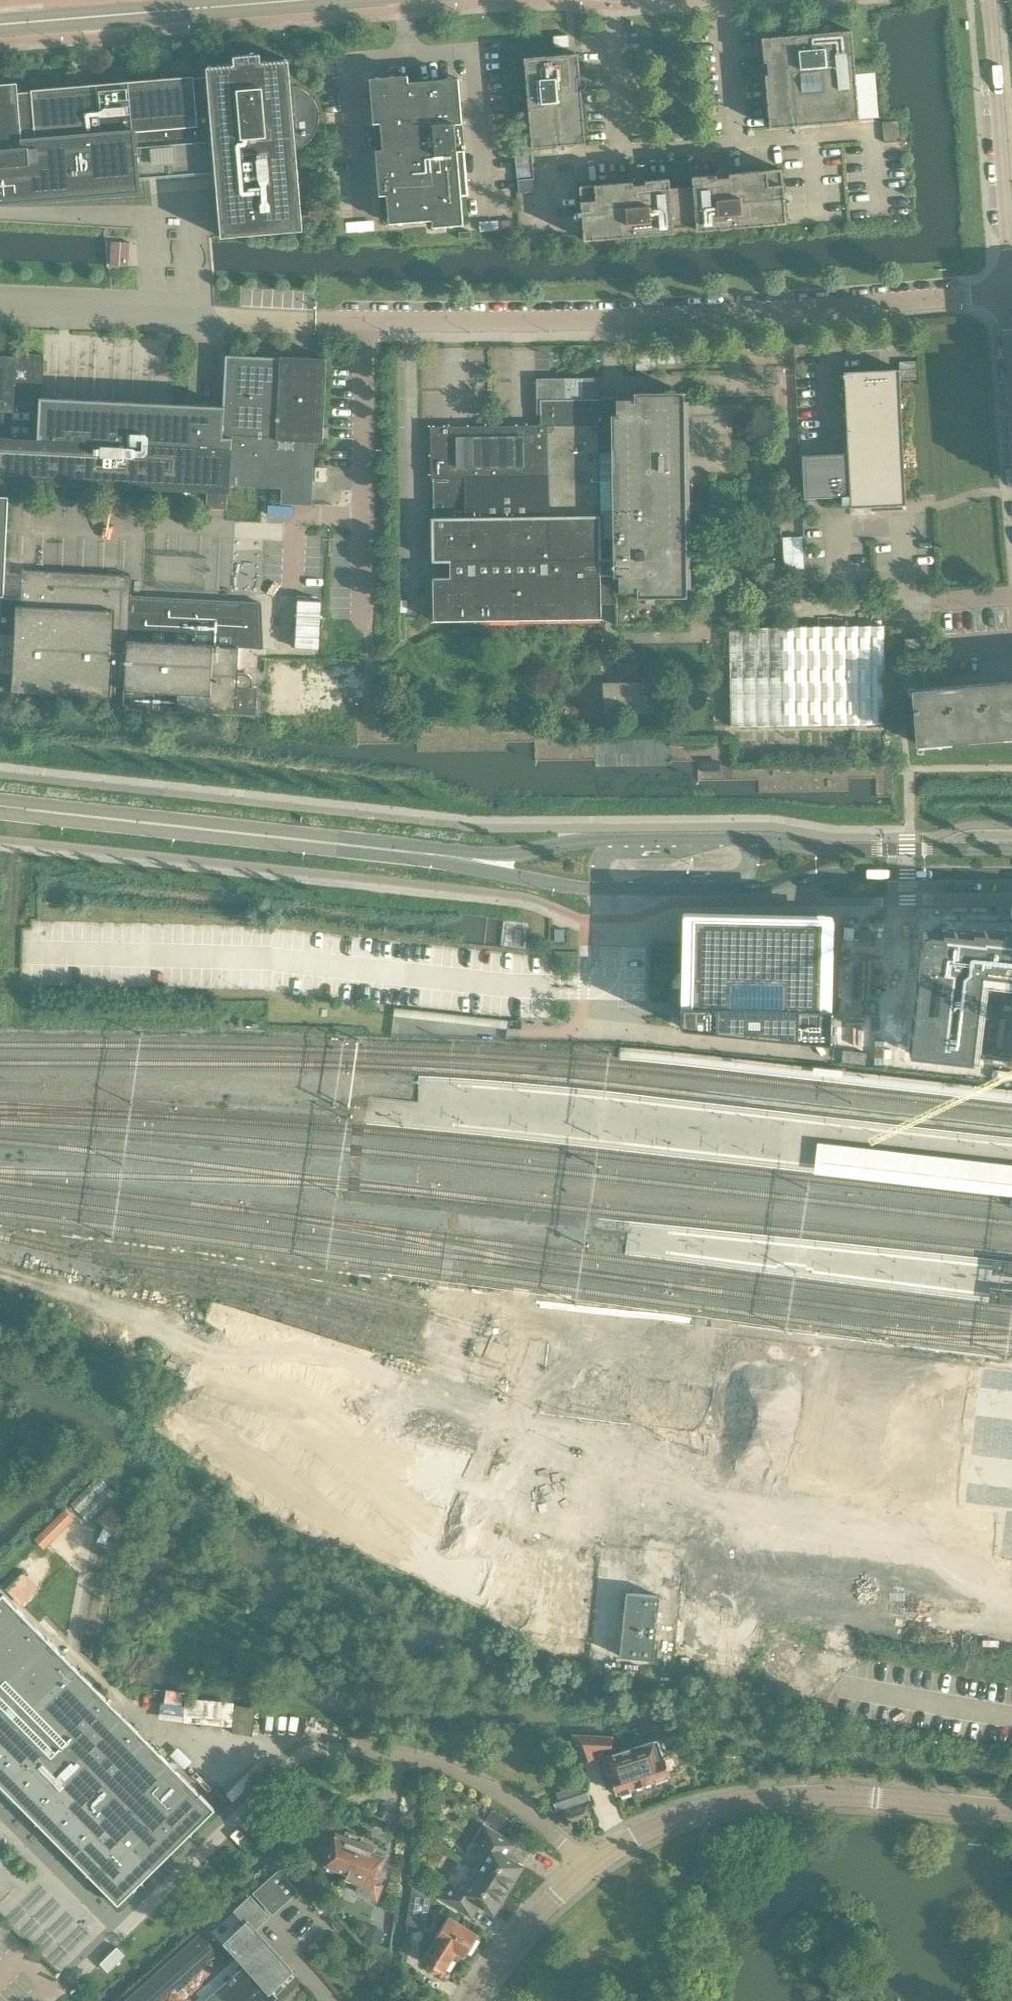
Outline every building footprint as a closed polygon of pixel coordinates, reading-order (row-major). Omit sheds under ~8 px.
[(765,75),(769,128),(859,120),(851,31),(762,38),(764,63),(763,63),(762,63),(761,64),(760,65),(759,66),(758,67),(758,68),(758,69),(758,70),(759,72),(760,73),(761,74),(763,75),(764,75),(765,75)] [(554,48),(569,46),(568,35),(553,37),(554,48)] [(139,192),(138,179),(176,175),(215,172),(221,236),(221,237),(302,230),(295,149),(299,148),(303,146),(306,143),(309,141),(312,138),(314,134),(316,131),(317,127),(318,123),(319,119),(319,115),(318,111),(317,107),(315,103),(313,100),(311,96),(308,93),(305,91),(302,89),(298,87),(294,86),(290,85),(288,60),(260,62),(259,53),(233,56),(234,64),(206,67),(207,77),(194,78),(193,77),(173,79),(163,79),(125,82),(115,83),(95,85),(82,86),(62,88),(51,88),(31,90),(31,92),(18,93),(17,83),(0,84),(0,204),(139,192)] [(569,55),(524,58),(532,148),(585,143),(581,90),(582,90),(583,90),(584,89),(585,88),(586,87),(586,86),(586,84),(586,83),(586,82),(585,81),(584,80),(583,79),(581,78),(580,78),(578,54),(569,55)] [(380,122),(382,150),(375,150),(379,195),(386,194),(388,223),(431,219),(432,226),(462,224),(460,195),(467,194),(458,78),(408,82),(408,75),(369,78),(373,123),(380,122)] [(696,222),(696,230),(786,223),(781,169),(728,174),(728,172),(727,171),(726,170),(724,169),(722,168),(720,169),(718,170),(717,171),(716,173),(716,174),(692,177),(693,186),(696,222)] [(579,187),(584,240),(673,232),(672,224),(669,188),(669,179),(644,181),(644,179),(643,177),(642,177),(641,176),(640,176),(638,175),(637,176),(635,176),(634,177),(633,178),(633,180),(632,182),(579,187)] [(534,179),(518,180),(519,193),(535,192),(534,179)] [(693,186),(669,188),(672,224),(696,222),(693,186)] [(4,495),(4,482),(207,492),(206,506),(207,506),(207,505),(225,505),(225,507),(226,507),(227,493),(229,493),(229,491),(227,491),(228,485),(283,487),(282,503),(310,504),(311,489),(311,482),(315,482),(315,468),(312,468),(313,441),(321,441),(321,443),(323,443),(323,427),(321,426),(324,378),(326,378),(327,359),(325,359),(325,360),(282,358),(282,357),(280,357),(280,358),(227,356),(227,354),(226,354),(223,407),(40,398),(41,377),(43,377),(44,355),(42,355),(42,356),(15,355),(15,353),(13,353),(13,356),(12,356),(12,358),(0,358),(0,495),(4,495)] [(842,505),(850,504),(850,508),(864,507),(906,505),(899,370),(843,373),(847,455),(801,457),(803,499),(841,497),(842,505)] [(432,578),(433,621),(601,618),(601,604),(614,604),(615,626),(680,625),(680,597),(686,597),(685,505),(690,505),(692,505),(691,483),(690,483),(690,484),(684,484),(683,392),(634,393),(634,399),(584,399),(584,381),(585,381),(584,380),(580,380),(577,379),(575,379),(572,380),(569,381),(566,382),(563,383),(562,383),(560,383),(557,383),(554,382),(553,381),(553,382),(554,382),(554,401),(540,401),(540,426),(430,428),(431,479),(433,479),(433,519),(431,519),(432,562),(449,562),(450,578),(432,578)] [(126,681),(130,597),(131,576),(21,570),(20,599),(0,598),(0,675),(12,675),(11,693),(110,698),(111,680),(126,681)] [(124,691),(123,709),(255,715),(257,689),(247,689),(247,688),(249,687),(251,685),(252,682),(251,679),(250,676),(248,675),(244,674),(237,673),(238,661),(239,648),(259,649),(261,603),(130,597),(126,681),(124,681),(124,691)] [(297,600),(295,648),(319,649),(321,601),(297,600)] [(883,626),(729,628),(730,726),(885,724),(883,626)] [(919,639),(905,639),(905,649),(920,648),(919,639)] [(901,656),(901,666),(919,665),(919,655),(901,656)] [(915,740),(916,744),(1011,736),(1011,681),(911,689),(911,693),(915,740)] [(603,683),(603,713),(656,712),(656,682),(603,683)] [(680,1003),(679,1026),(721,1031),(801,1039),(830,1042),(830,1007),(820,1007),(822,937),(822,936),(822,921),(822,919),(820,918),(695,915),(693,916),(692,918),(692,933),(692,934),(690,1003),(680,1003)] [(503,922),(501,946),(526,949),(528,924),(503,922)] [(564,929),(555,929),(555,941),(564,941),(564,929)] [(908,1053),(992,1063),(1011,1065),(1011,930),(1008,930),(1007,933),(980,932),(979,935),(953,932),(952,936),(923,933),(908,1053)] [(372,1329),(368,1359),(370,1359),(371,1356),(388,1358),(388,1362),(390,1362),(394,1331),(372,1329)] [(394,1331),(390,1362),(392,1362),(392,1359),(410,1361),(410,1364),(412,1364),(415,1334),(394,1331)] [(415,1334),(412,1364),(413,1365),(414,1361),(432,1363),(431,1367),(433,1367),(437,1337),(415,1334)] [(437,1337),(433,1367),(435,1367),(435,1364),(453,1366),(453,1370),(455,1370),(458,1339),(437,1337)] [(458,1339),(455,1370),(457,1370),(457,1366),(475,1369),(474,1372),(476,1372),(480,1342),(458,1339)] [(480,1342),(476,1372),(478,1373),(479,1369),(496,1371),(496,1375),(498,1375),(501,1345),(480,1342)] [(501,1345),(498,1375),(500,1375),(500,1372),(519,1374),(519,1378),(520,1378),(524,1347),(501,1345)] [(718,1371),(714,1402),(716,1402),(716,1398),(735,1401),(735,1404),(737,1404),(741,1374),(718,1371)] [(741,1374),(737,1404),(739,1405),(739,1401),(757,1403),(756,1407),(758,1407),(762,1377),(741,1374)] [(762,1377),(758,1407),(760,1407),(761,1404),(778,1406),(778,1410),(780,1410),(784,1379),(762,1377)] [(784,1379),(780,1410),(782,1410),(782,1407),(800,1409),(800,1412),(802,1412),(805,1382),(784,1379)] [(870,1390),(866,1420),(868,1421),(869,1417),(886,1419),(886,1423),(888,1423),(891,1393),(870,1390)] [(385,1415),(380,1449),(397,1451),(398,1440),(420,1443),(418,1454),(424,1455),(428,1420),(431,1396),(405,1392),(402,1417),(385,1415)] [(891,1393),(888,1423),(890,1423),(890,1420),(908,1422),(907,1425),(909,1426),(913,1395),(891,1393)] [(913,1395),(909,1426),(911,1426),(912,1422),(931,1425),(930,1428),(932,1428),(936,1398),(913,1395)] [(428,1420),(424,1455),(440,1457),(442,1446),(463,1448),(462,1459),(468,1460),(472,1426),(475,1401),(448,1398),(445,1422),(428,1420)] [(750,1460),(745,1494),(751,1495),(752,1484),(774,1486),(773,1498),(789,1500),(793,1465),(776,1463),(779,1438),(753,1435),(750,1460)] [(72,1520),(65,1510),(35,1539),(44,1548),(72,1520)] [(626,1592),(619,1656),(653,1659),(659,1596),(626,1592)] [(0,1597),(0,1785),(118,1904),(215,1809),(3,1594),(0,1597)] [(707,1614),(700,1668),(717,1670),(716,1672),(733,1674),(740,1626),(738,1626),(737,1629),(725,1627),(726,1617),(707,1614)] [(771,1630),(766,1678),(783,1680),(783,1678),(795,1680),(794,1680),(799,1681),(806,1627),(787,1624),(785,1635),(772,1634),(773,1630),(771,1630)] [(820,1636),(814,1684),(831,1686),(832,1685),(847,1686),(854,1633),(836,1630),(834,1641),(821,1640),(822,1636),(820,1636)] [(901,1644),(894,1698),(910,1700),(910,1701),(927,1704),(933,1655),(932,1655),(931,1659),(918,1657),(920,1646),(901,1644)] [(610,1750),(611,1736),(572,1734),(581,1761),(594,1757),(592,1749),(610,1750)] [(609,1755),(597,1759),(605,1786),(612,1784),(615,1792),(619,1791),(620,1794),(630,1790),(630,1787),(669,1774),(664,1756),(662,1756),(657,1739),(613,1753),(614,1754),(610,1755),(610,1753),(608,1754),(609,1755)] [(559,1802),(553,1804),(555,1811),(568,1818),(583,1813),(590,1800),(588,1792),(582,1794),(579,1785),(556,1792),(556,1793),(559,1802)] [(211,1796),(219,1805),(226,1798),(218,1789),(211,1796)] [(483,1825),(474,1840),(487,1847),(474,1869),(508,1890),(523,1866),(509,1858),(517,1845),(516,1845),(510,1841),(483,1825)] [(335,1867),(348,1872),(361,1838),(346,1832),(345,1837),(336,1833),(330,1848),(320,1844),(313,1859),(329,1865),(327,1871),(333,1873),(335,1867)] [(348,1872),(346,1877),(360,1883),(356,1893),(376,1901),(382,1887),(374,1884),(385,1857),(374,1852),(375,1849),(360,1843),(362,1838),(361,1838),(348,1872)] [(508,1890),(474,1869),(461,1890),(448,1883),(439,1897),(466,1914),(474,1902),(494,1914),(508,1890)] [(279,1873),(256,1894),(273,1913),(296,1892),(279,1873)] [(413,1888),(408,1925),(409,1925),(426,1927),(429,1908),(430,1898),(413,1888)] [(250,1898),(236,1910),(247,1923),(226,1942),(231,1948),(232,1948),(244,1961),(236,1968),(240,1971),(234,1977),(234,1976),(230,1980),(208,2000),(269,2000),(275,1995),(268,1988),(277,1981),(279,1982),(291,1971),(254,1929),(267,1917),(250,1898)] [(422,1959),(443,1972),(456,1952),(464,1956),(478,1935),(448,1916),(422,1959)]
